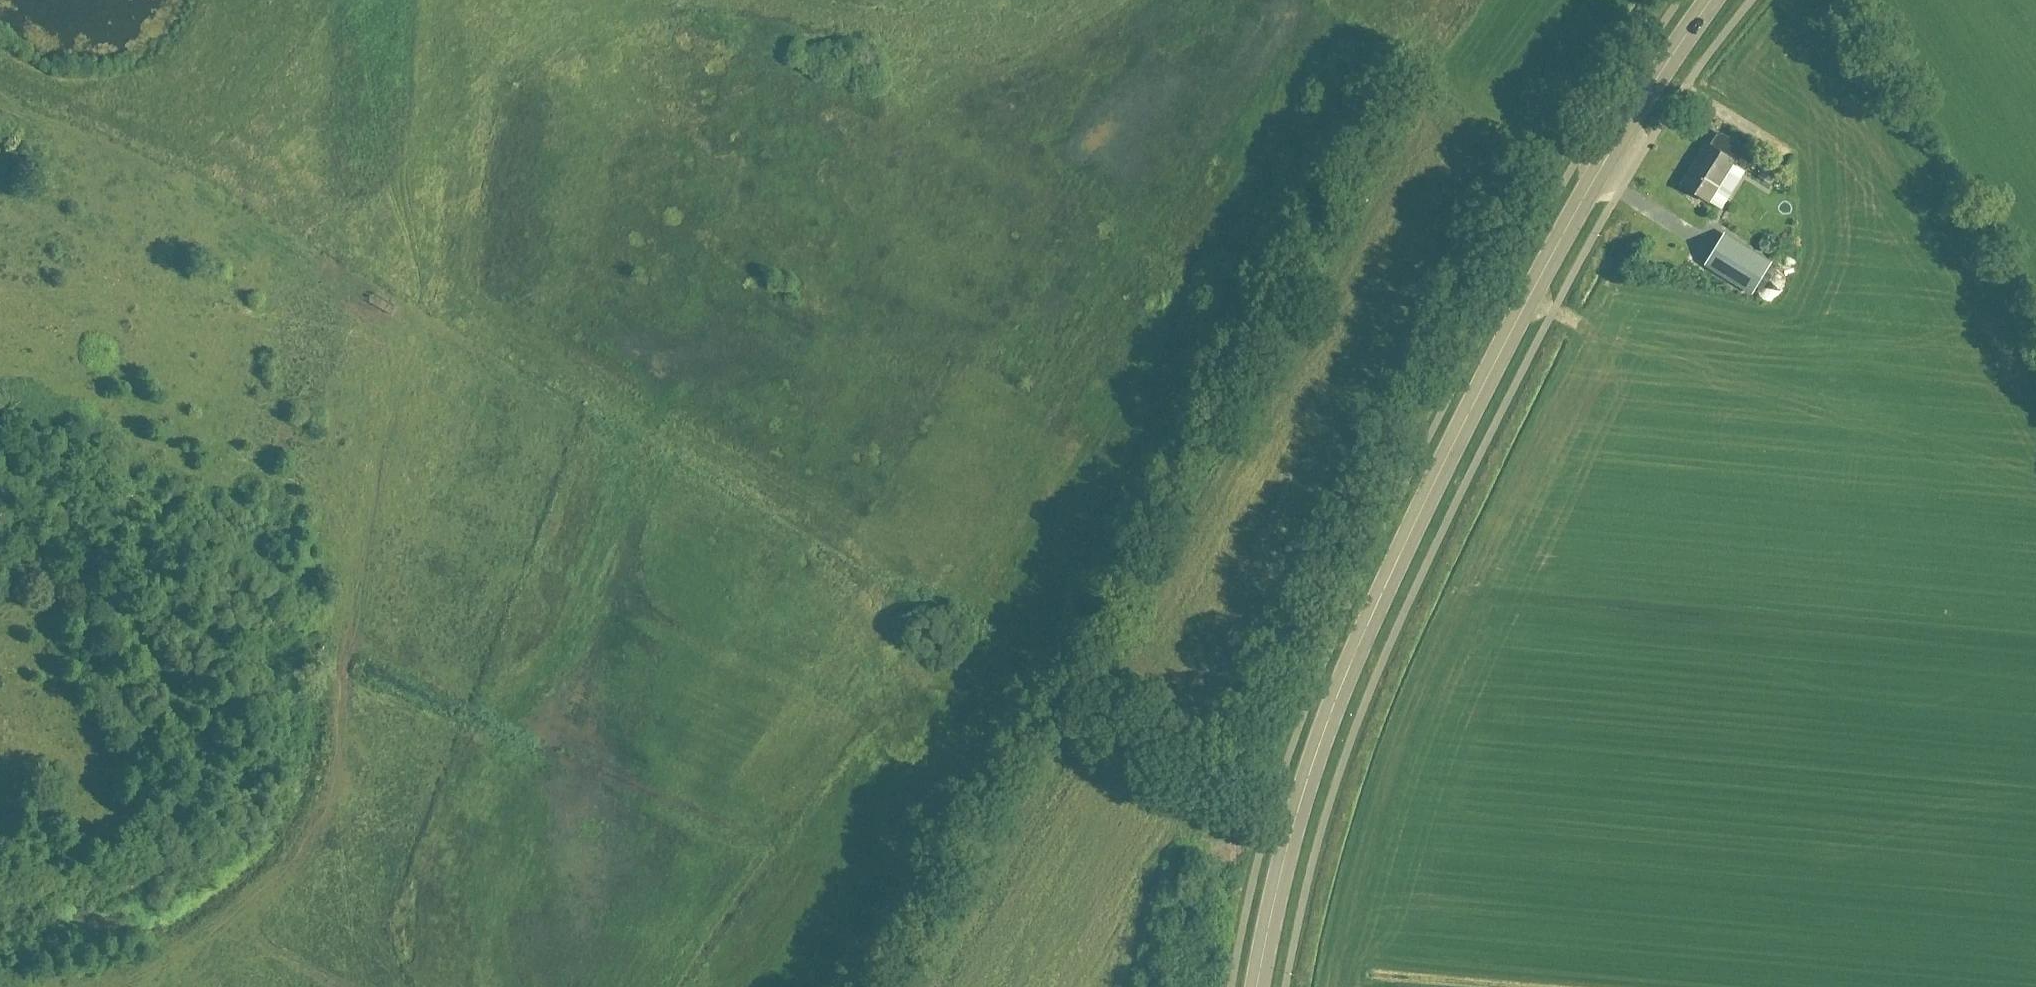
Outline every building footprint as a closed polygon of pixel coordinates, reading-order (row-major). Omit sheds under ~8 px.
[(1727,136),(1723,134),(1717,135),(1711,146),(1708,144),(1682,185),(1709,201),(1734,161),(1746,169),(1756,154),(1727,136)] [(1708,265),(1723,274),(1751,292),(1769,263),(1741,245),(1726,236),(1708,265)]
